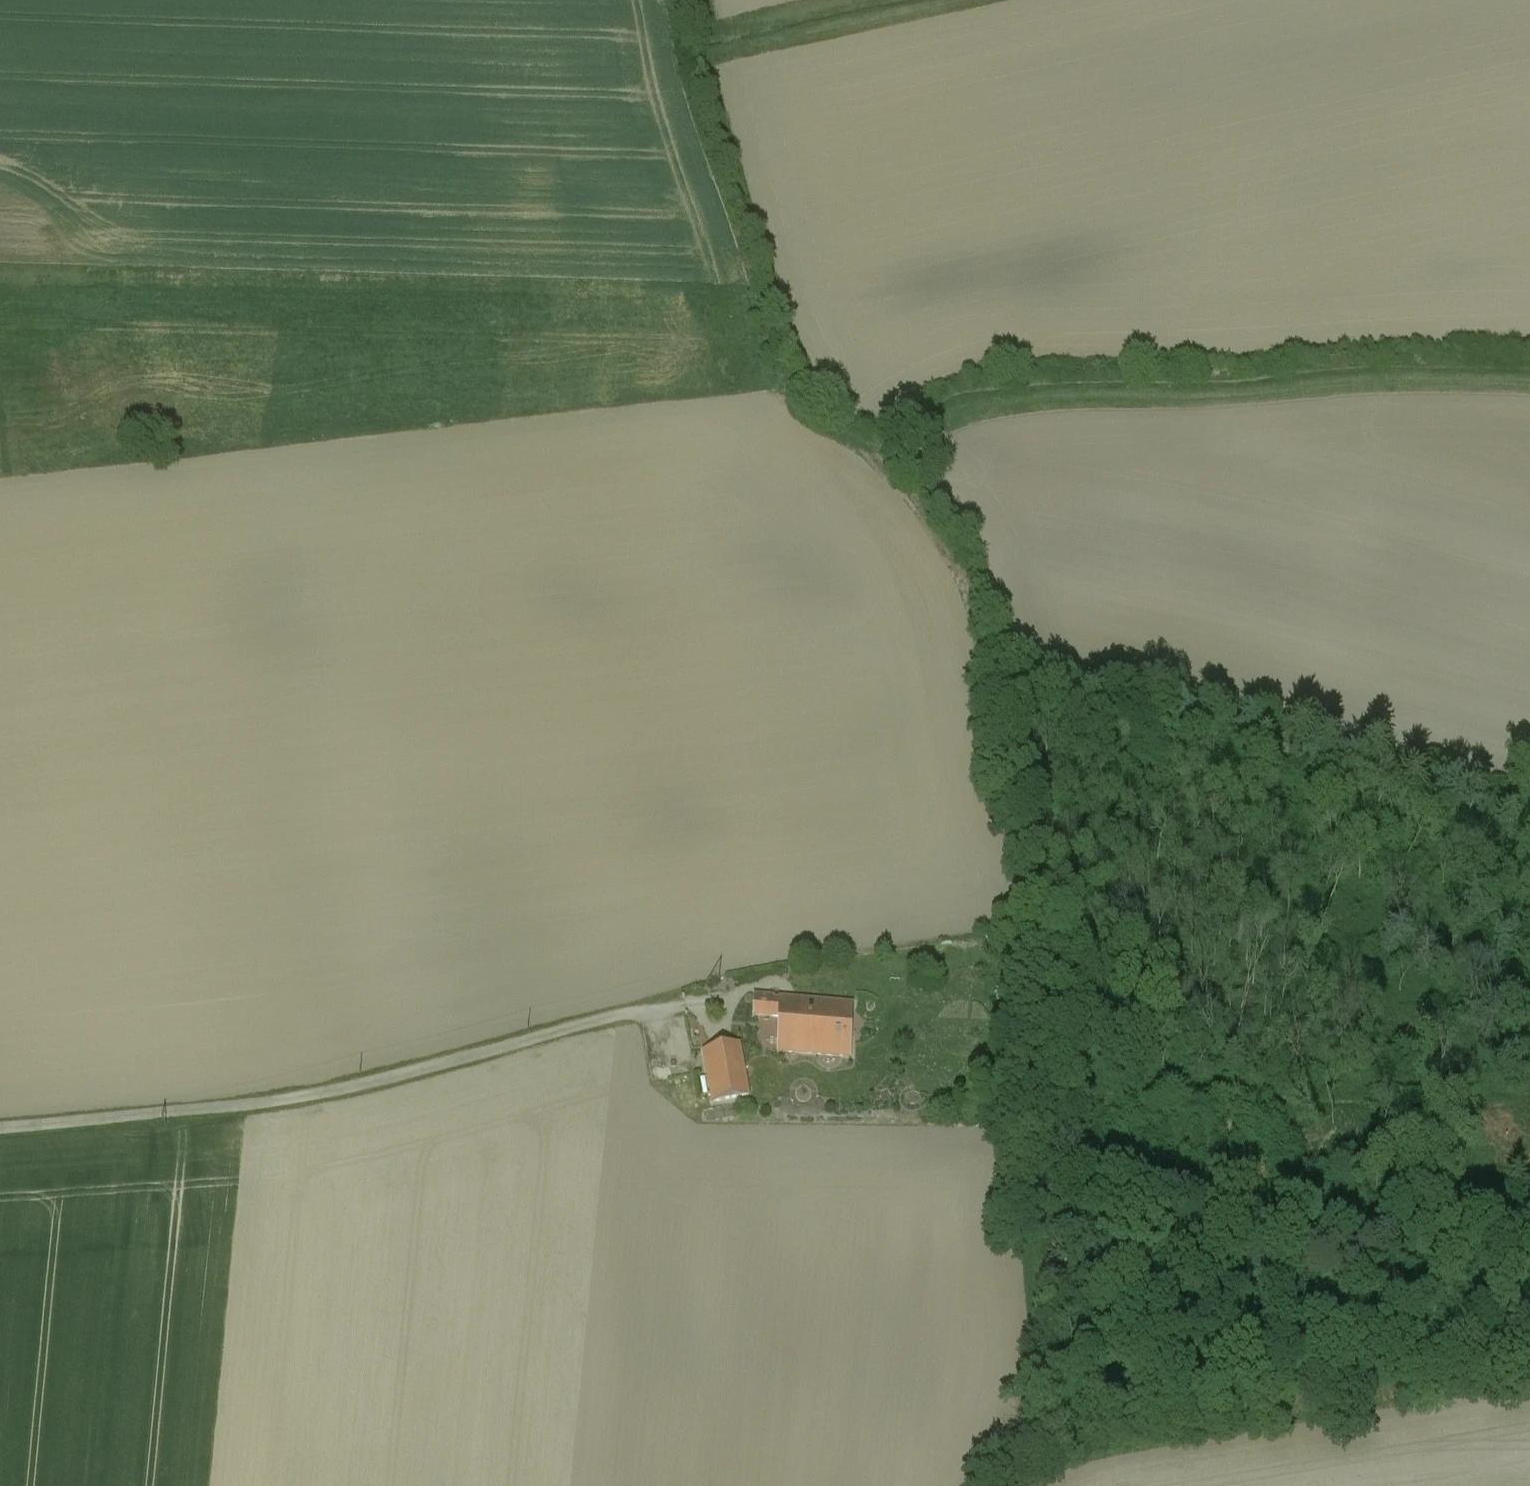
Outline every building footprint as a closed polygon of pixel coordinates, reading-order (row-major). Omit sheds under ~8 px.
[(780,998),(754,996),(754,1015),(779,1017),(780,998)] [(852,1004),(780,998),(779,1017),(778,1051),(850,1057),(852,1004)] [(739,1043),(704,1050),(713,1103),(749,1096),(739,1043)]
